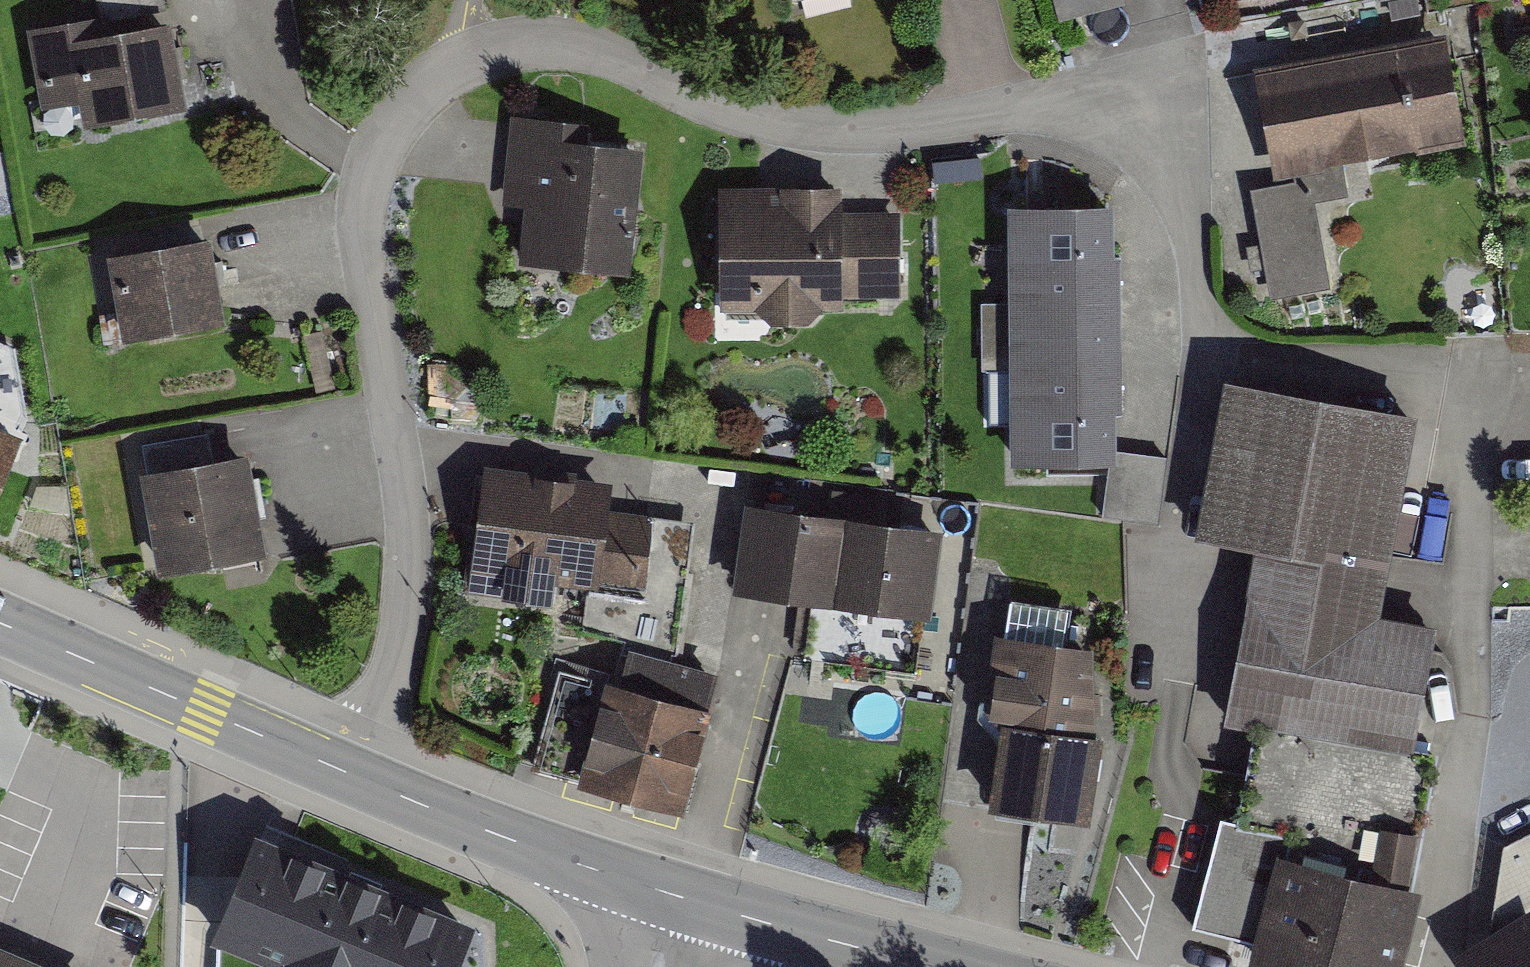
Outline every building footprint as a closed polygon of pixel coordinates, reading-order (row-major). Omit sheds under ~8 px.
[(39,28),(53,110),(94,103),(98,128),(206,111),(192,24),(178,27),(174,0),(98,0),(101,18),(39,28)] [(1449,40),(1258,75),(1278,183),(1305,177),(1469,145),(1449,40)] [(589,124),(508,118),(501,202),(526,204),(520,274),(631,282),(641,151),(587,147),(589,124)] [(1278,183),(1248,189),(1271,299),(1328,287),(1305,177),(1278,183)] [(843,298),(843,293),(860,292),(901,291),(900,248),(899,208),(841,210),(840,179),(717,182),(719,244),(720,288),(720,301),(843,298)] [(1010,311),(1010,339),(1115,338),(1114,207),(1009,208),(1010,311)] [(211,239),(110,256),(124,339),(225,322),(211,239)] [(983,378),(1010,378),(1010,339),(1010,311),(982,311),(983,378)] [(1117,453),(1115,338),(1010,339),(1010,378),(1011,469),(1110,468),(1112,452),(1117,453)] [(0,341),(0,485),(26,421),(16,347),(0,341)] [(1241,382),(1207,540),(1261,552),(1224,723),(1260,730),(1241,820),(1222,816),(1197,934),(1262,948),(1258,966),(1404,966),(1421,890),(1402,886),(1430,757),(1406,752),(1432,632),(1383,621),(1426,421),(1241,382)] [(144,444),(149,474),(213,464),(207,433),(144,444)] [(1110,468),(1105,517),(1159,523),(1167,458),(1117,453),(1112,452),(1110,468)] [(149,474),(142,475),(159,575),(264,558),(247,458),(213,464),(149,474)] [(625,489),(496,482),(490,596),(580,601),(581,588),(619,590),(625,489)] [(940,531),(751,506),(738,601),(928,626),(940,531)] [(1005,716),(1004,720),(1098,736),(1094,648),(996,632),(988,679),(996,680),(990,714),(1005,716)] [(629,685),(571,668),(542,766),(680,807),(718,675),(639,652),(629,685)] [(1004,720),(990,806),(1092,824),(1107,737),(1098,736),(1004,720)] [(1472,947),(1484,966),(1529,966),(1529,828),(1512,836),(1501,930),(1472,947)] [(265,835),(221,938),(289,966),(456,966),(475,924),(265,835)] [(0,946),(0,966),(49,966),(0,946)]
